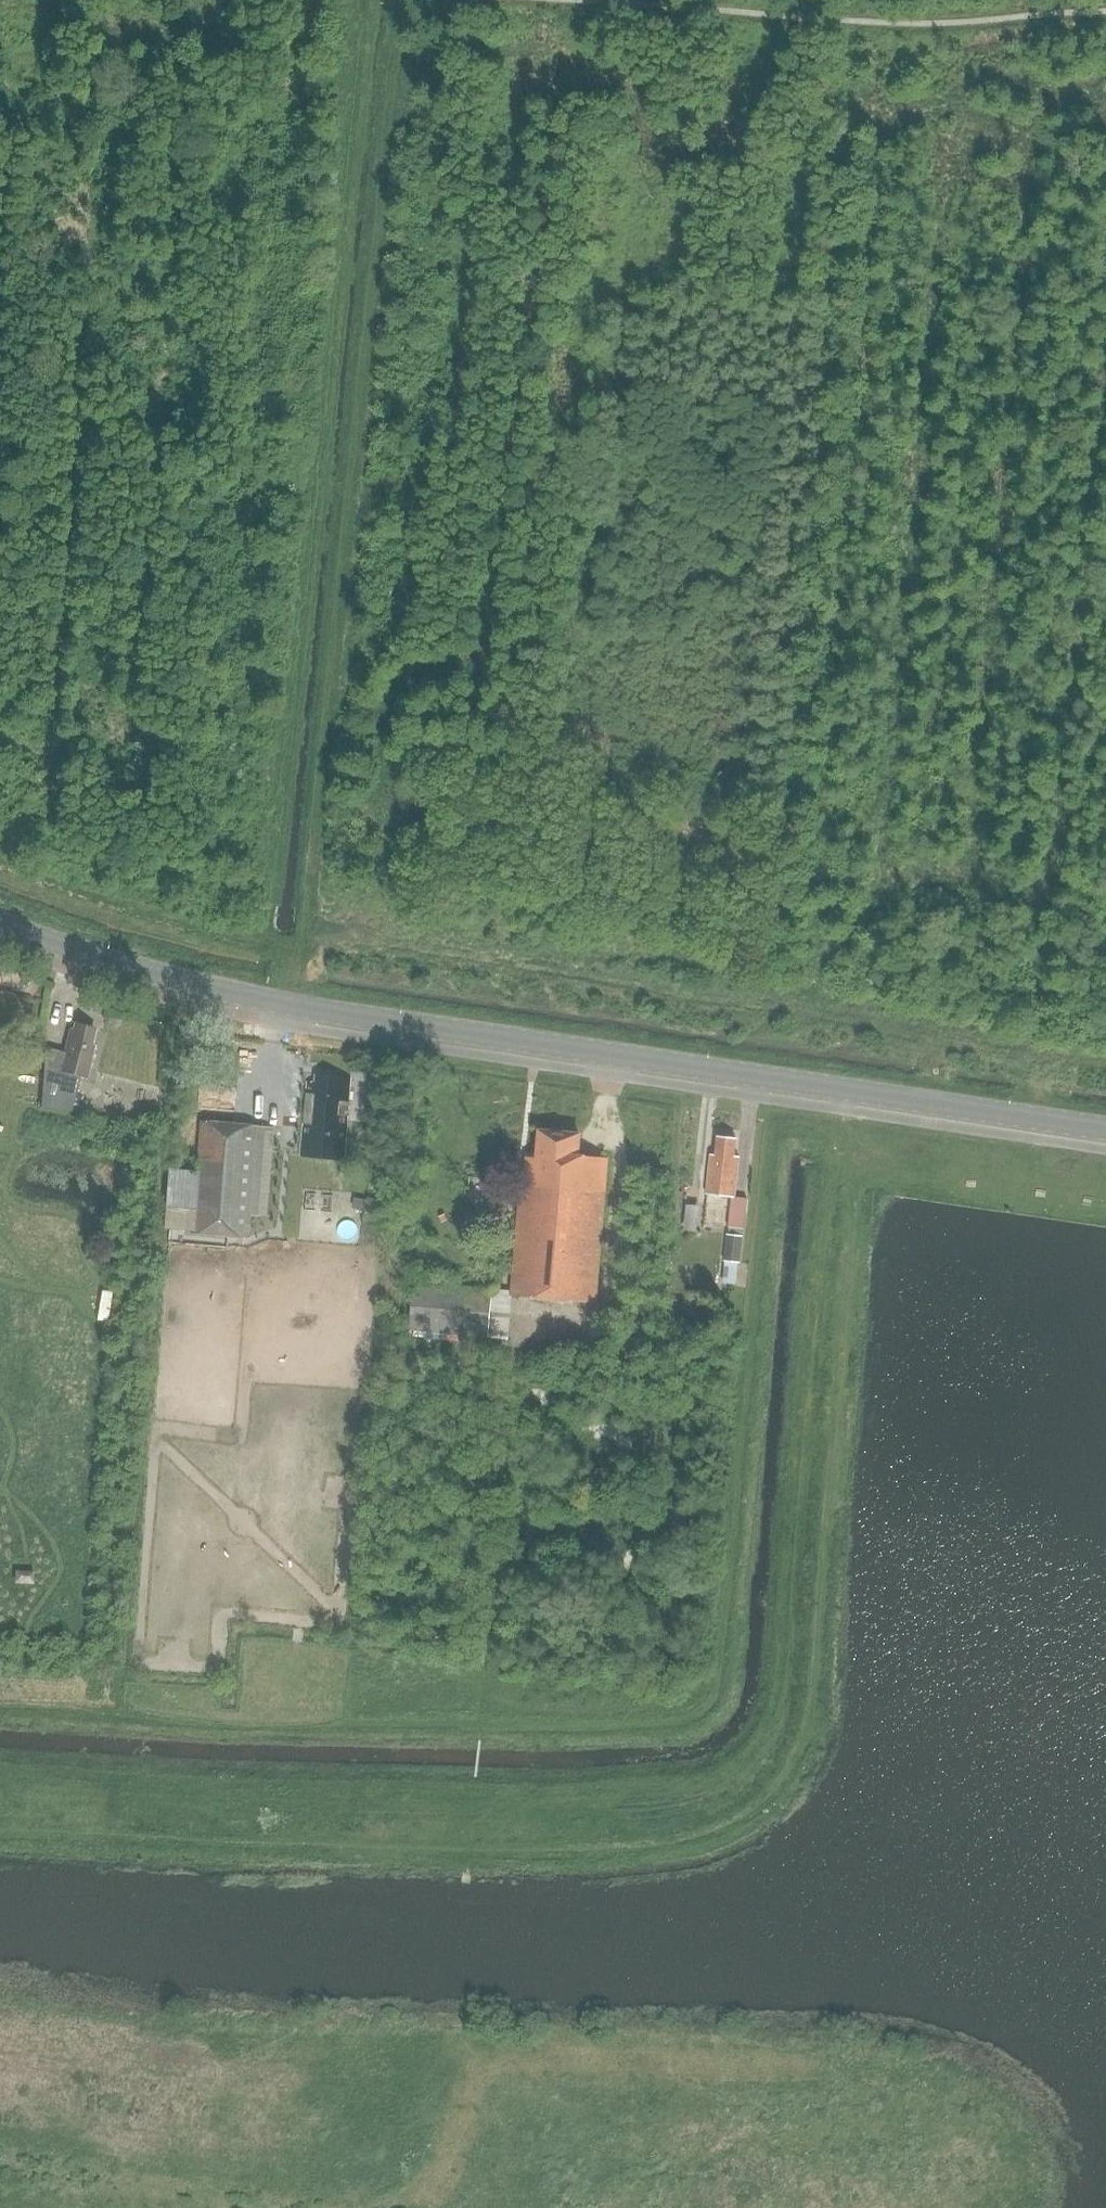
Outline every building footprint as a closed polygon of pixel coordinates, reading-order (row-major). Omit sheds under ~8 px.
[(67,1054),(47,1050),(42,1109),(72,1115),(79,1079),(89,1081),(95,1049),(92,1048),(96,1030),(77,1026),(76,1033),(71,1032),(67,1054)] [(305,1137),(303,1156),(344,1160),(345,1140),(351,1081),(318,1078),(317,1086),(309,1085),(305,1137)] [(276,1130),(202,1123),(198,1174),(170,1171),(166,1213),(194,1215),(192,1235),(250,1241),(252,1219),(268,1220),(276,1130)] [(522,1188),(512,1296),(596,1304),(609,1160),(579,1157),(581,1138),(542,1134),(539,1160),(530,1160),(527,1188),(522,1188)] [(708,1196),(733,1199),(729,1231),(744,1232),(747,1201),(736,1200),(740,1160),(735,1160),(737,1143),(719,1141),(717,1158),(712,1157),(708,1196)] [(486,1181),(485,1193),(501,1195),(502,1182),(486,1181)] [(742,1236),(726,1235),(724,1261),(740,1263),(742,1236)] [(486,1336),(489,1288),(415,1283),(411,1331),(486,1336)]
